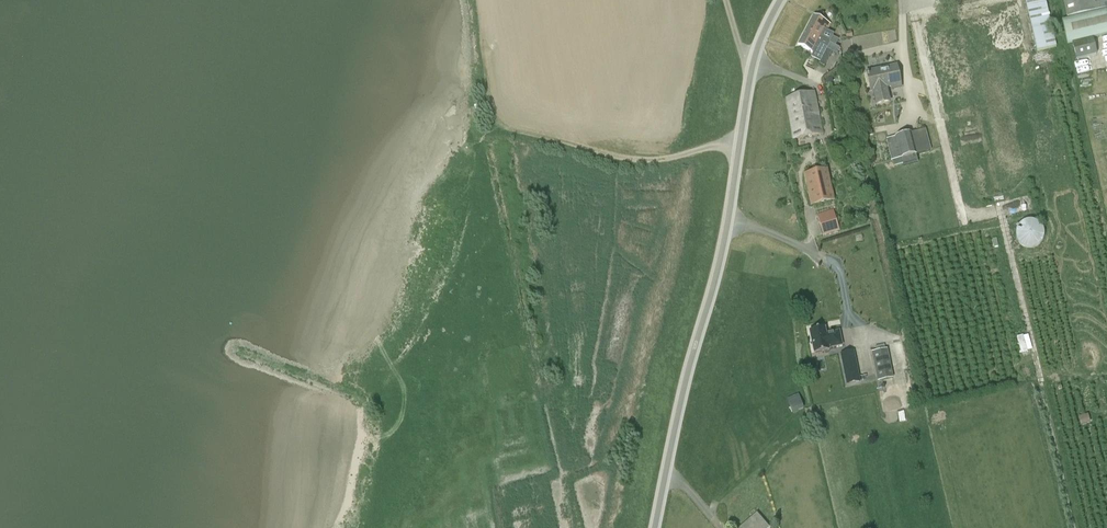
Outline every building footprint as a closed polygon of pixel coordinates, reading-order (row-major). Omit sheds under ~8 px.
[(981,49),(1022,39),(1013,0),(968,0),(973,23),(975,23),(981,49)] [(1056,47),(1045,0),(1025,0),(1036,52),(1056,47)] [(1106,8),(1106,0),(1063,0),(1067,17),(1106,8)] [(1106,34),(1106,9),(1062,20),(1068,44),(1106,34)] [(814,16),(807,30),(835,45),(837,40),(832,37),(833,34),(825,30),(829,23),(814,16)] [(840,48),(835,45),(807,30),(799,45),(813,53),(811,57),(820,62),(827,49),(837,54),(840,48)] [(1091,41),(1078,43),(1080,58),(1093,57),(1091,41)] [(897,66),(867,72),(871,91),(873,90),(876,104),(889,102),(887,88),(890,87),(891,89),(901,87),(897,66)] [(814,92),(787,97),(794,139),(822,133),(814,92)] [(896,137),(887,139),(891,160),(893,160),(894,166),(903,163),(903,164),(918,160),(916,154),(931,151),(925,129),(911,133),(896,137)] [(824,172),(807,175),(814,205),(831,202),(824,172)] [(814,215),(822,236),(838,230),(831,209),(814,215)] [(1039,222),(1014,221),(1012,245),(1037,247),(1039,222)] [(814,353),(829,350),(829,348),(842,345),(839,331),(830,333),(830,334),(826,335),(825,328),(810,331),(814,353)] [(887,349),(873,352),(879,381),(893,378),(887,349)] [(858,374),(856,362),(850,363),(848,353),(842,354),(847,376),(858,374)] [(792,412),(803,408),(798,395),(787,399),(792,412)] [(767,527),(756,515),(742,527),(767,527)]
